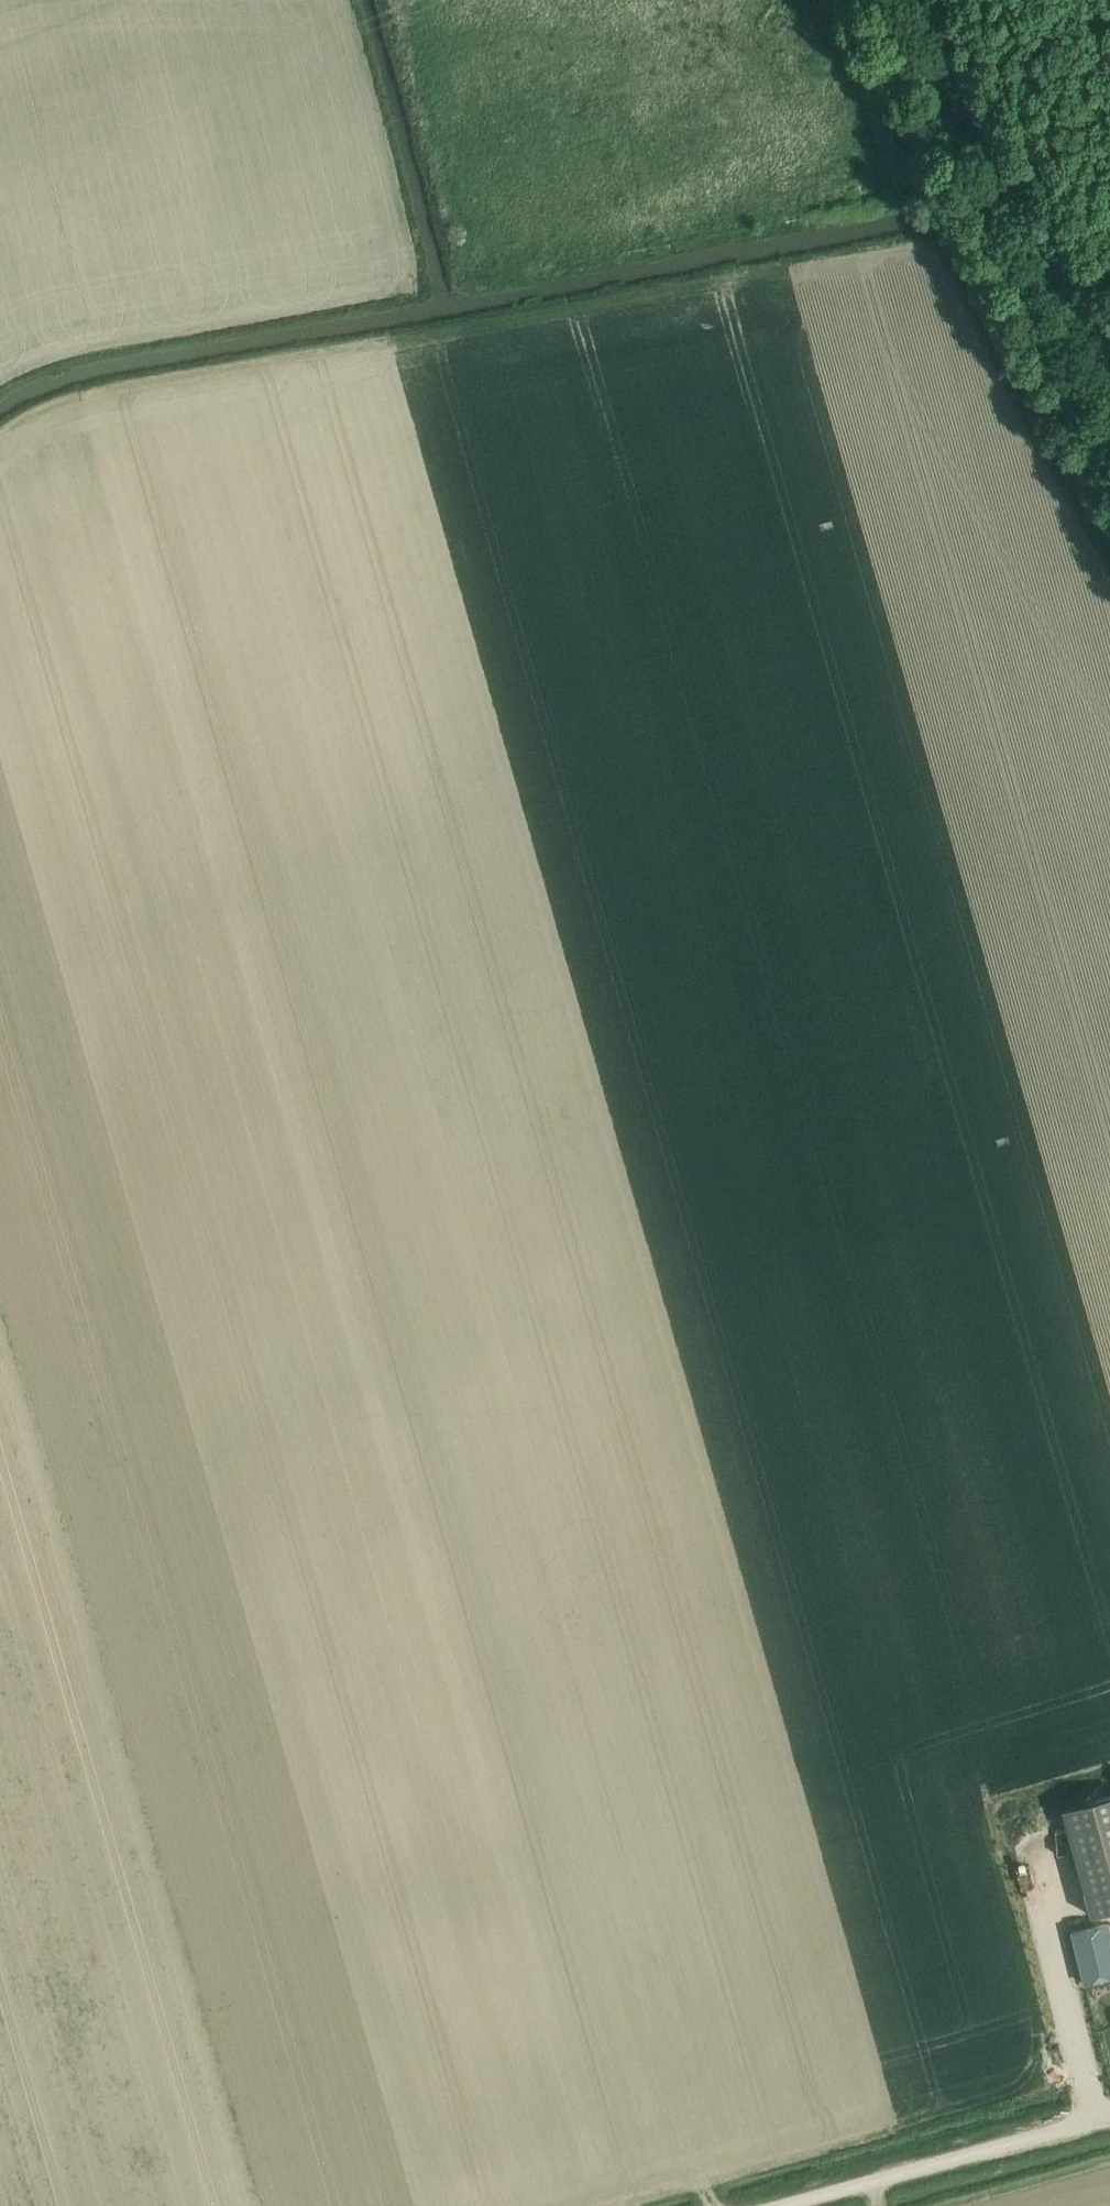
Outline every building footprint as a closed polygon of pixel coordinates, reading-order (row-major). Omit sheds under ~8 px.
[(1062,1809),(1092,1915),(1109,1910),(1109,1796),(1062,1809)] [(1072,1939),(1085,1990),(1109,1983),(1109,1946),(1106,1930),(1072,1939)]
